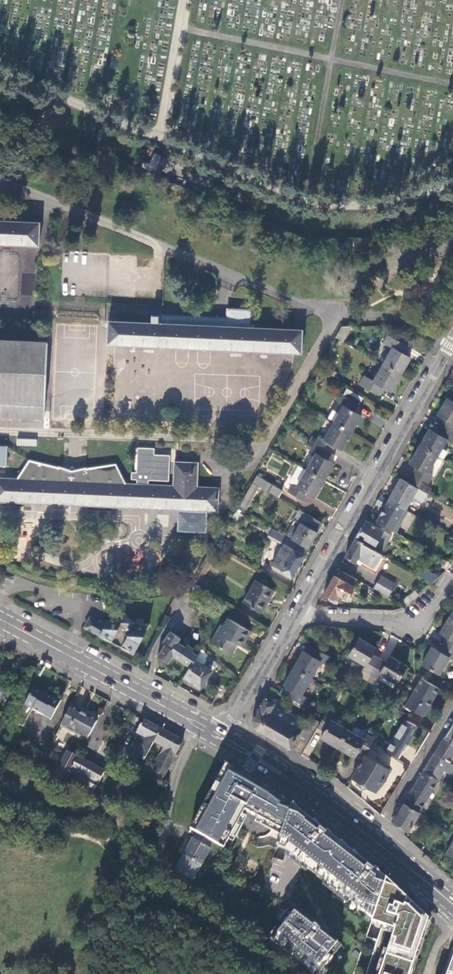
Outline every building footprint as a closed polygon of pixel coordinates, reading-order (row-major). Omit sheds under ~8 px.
[(143,161),(140,170),(158,177),(166,158),(155,154),(151,164),(143,161)] [(38,246),(40,222),(38,222),(38,223),(0,221),(0,244),(38,246)] [(107,345),(301,354),(303,330),(301,330),(249,328),(250,311),(228,310),(227,318),(162,315),(161,324),(110,321),(108,321),(107,345)] [(342,342),(351,327),(341,327),(335,337),(342,342)] [(360,384),(380,395),(384,388),(391,392),(410,358),(404,354),(408,347),(388,336),(383,343),(393,348),(374,381),(364,376),(360,384)] [(44,419),(48,343),(0,341),(0,417),(44,419)] [(347,388),(342,396),(358,406),(363,397),(347,388)] [(358,406),(342,396),(338,404),(343,407),(334,423),(324,440),(319,437),(311,452),(316,454),(306,470),(297,487),(292,484),(288,492),(303,501),(307,494),(314,498),(334,464),(327,460),(335,447),(341,450),(361,416),(354,412),(358,406)] [(428,494),(431,489),(420,483),(422,480),(428,484),(432,476),(427,474),(446,440),(451,443),(452,440),(452,403),(447,400),(438,416),(444,420),(436,434),(429,430),(410,464),(417,468),(408,483),(428,494)] [(343,407),(338,404),(336,402),(326,419),(334,423),(343,407)] [(217,512),(219,488),(218,488),(196,487),(197,463),(175,462),(174,486),(125,484),(115,464),(86,469),(85,468),(75,470),(71,466),(68,470),(57,467),(29,460),(16,479),(0,479),(0,502),(217,512)] [(299,466),(289,482),(292,484),(297,487),(306,470),(299,466)] [(282,490),(256,476),(252,483),(259,487),(278,498),(282,490)] [(423,503),(428,494),(408,483),(401,479),(389,500),(405,510),(412,497),(423,503)] [(259,487),(252,483),(239,505),(246,509),(259,487)] [(389,500),(380,495),(375,504),(384,509),(376,522),(394,532),(407,511),(405,510),(389,500)] [(323,523),(297,509),(292,517),(295,519),(301,523),(292,540),(307,549),(308,549),(323,523)] [(301,523),(295,519),(286,536),(287,537),(292,540),(301,523)] [(390,535),(366,521),(361,528),(355,539),(380,553),(390,535)] [(286,536),(274,529),(269,536),(283,544),(287,537),(286,536)] [(307,549),(292,540),(287,537),(283,544),(271,565),(292,577),(304,555),(303,554),(307,549)] [(382,554),(380,553),(355,539),(350,547),(345,557),(355,563),(358,559),(374,568),(382,554)] [(432,582),(439,576),(422,566),(417,574),(432,582)] [(354,578),(343,572),(340,579),(334,576),(329,585),(324,594),(331,599),(330,601),(335,604),(336,601),(334,600),(337,594),(347,600),(354,587),(350,585),(354,578)] [(381,577),(378,581),(392,589),(394,585),(381,577)] [(243,603),(261,614),(274,591),(257,581),(243,603)] [(373,590),(388,598),(392,589),(378,581),(373,590)] [(202,589),(195,584),(189,593),(199,593),(202,589)] [(413,600),(419,595),(415,592),(410,596),(413,600)] [(440,674),(449,658),(452,660),(452,612),(440,634),(446,638),(439,650),(433,647),(423,664),(440,674)] [(134,623),(120,623),(107,623),(105,625),(102,622),(90,618),(85,628),(134,654),(150,624),(134,623)] [(212,641),(233,655),(239,645),(242,646),(251,631),(229,618),(220,632),(218,631),(212,641)] [(190,667),(198,655),(177,642),(180,637),(170,631),(160,647),(162,649),(157,656),(167,663),(173,655),(190,667)] [(379,674),(395,684),(396,684),(406,667),(389,657),(385,663),(371,655),(375,648),(357,638),(347,655),(364,665),(361,670),(376,679),(379,674)] [(287,695),(302,704),(306,697),(302,695),(320,661),(325,664),(329,656),(314,648),(310,654),(303,650),(299,658),(288,677),(284,685),(290,689),(287,695)] [(208,661),(210,657),(201,649),(198,655),(190,667),(184,677),(201,688),(211,671),(201,664),(205,659),(208,661)] [(439,688),(422,678),(406,706),(423,716),(439,688)] [(25,705),(52,719),(62,699),(54,695),(52,699),(43,694),(44,692),(35,687),(25,705)] [(255,728),(291,749),(299,734),(307,739),(317,721),(310,717),(303,721),(285,711),(288,706),(277,699),(274,704),(264,699),(252,720),(255,728)] [(71,707),(62,723),(89,737),(97,721),(88,716),(89,714),(80,710),(79,712),(71,707)] [(402,712),(394,707),(391,712),(399,716),(402,712)] [(359,750),(366,755),(375,739),(367,735),(364,740),(332,720),(335,716),(327,711),(324,717),(318,726),(325,731),(322,737),(354,757),(359,750)] [(130,757),(142,764),(154,742),(161,728),(143,719),(137,732),(141,735),(130,757)] [(405,719),(386,750),(397,757),(402,749),(404,750),(413,735),(412,734),(417,725),(405,719)] [(444,738),(452,744),(452,723),(444,738)] [(153,770),(164,776),(183,740),(161,728),(154,742),(164,747),(160,755),(158,764),(159,765),(158,768),(155,767),(153,770)] [(444,738),(435,754),(449,763),(452,756),(452,744),(444,738)] [(68,750),(56,775),(66,780),(69,775),(79,756),(78,756),(79,753),(76,752),(75,754),(68,750)] [(435,754),(424,770),(439,780),(441,781),(442,778),(440,777),(444,770),(452,774),(452,772),(452,765),(449,763),(435,754)] [(366,755),(352,777),(377,791),(390,769),(366,755)] [(105,770),(79,756),(69,775),(92,787),(89,791),(93,793),(105,770)] [(253,778),(227,764),(191,830),(196,833),(214,843),(225,849),(246,810),(282,829),(291,804),(271,789),(253,778)] [(439,780),(424,770),(405,803),(420,812),(421,810),(420,810),(439,780)] [(420,812),(405,803),(393,823),(408,832),(420,812)] [(285,850),(308,868),(311,864),(327,877),(324,881),(349,900),(353,896),(360,902),(357,906),(373,918),(387,879),(328,833),(291,804),(282,829),(277,844),(286,847),(285,850)] [(196,833),(184,855),(201,865),(214,843),(196,833)] [(201,865),(184,855),(174,871),(192,881),(201,865)] [(311,864),(308,868),(324,881),(327,877),(311,864)] [(428,919),(387,879),(373,918),(372,921),(395,929),(379,973),(410,973),(428,919)] [(353,896),(349,900),(357,906),(360,902),(353,896)] [(233,904),(226,914),(246,930),(251,915),(233,904)] [(284,925),(271,941),(314,973),(319,973),(342,945),(321,928),(320,929),(317,925),(314,925),(314,924),(292,906),(280,922),(284,925)]
